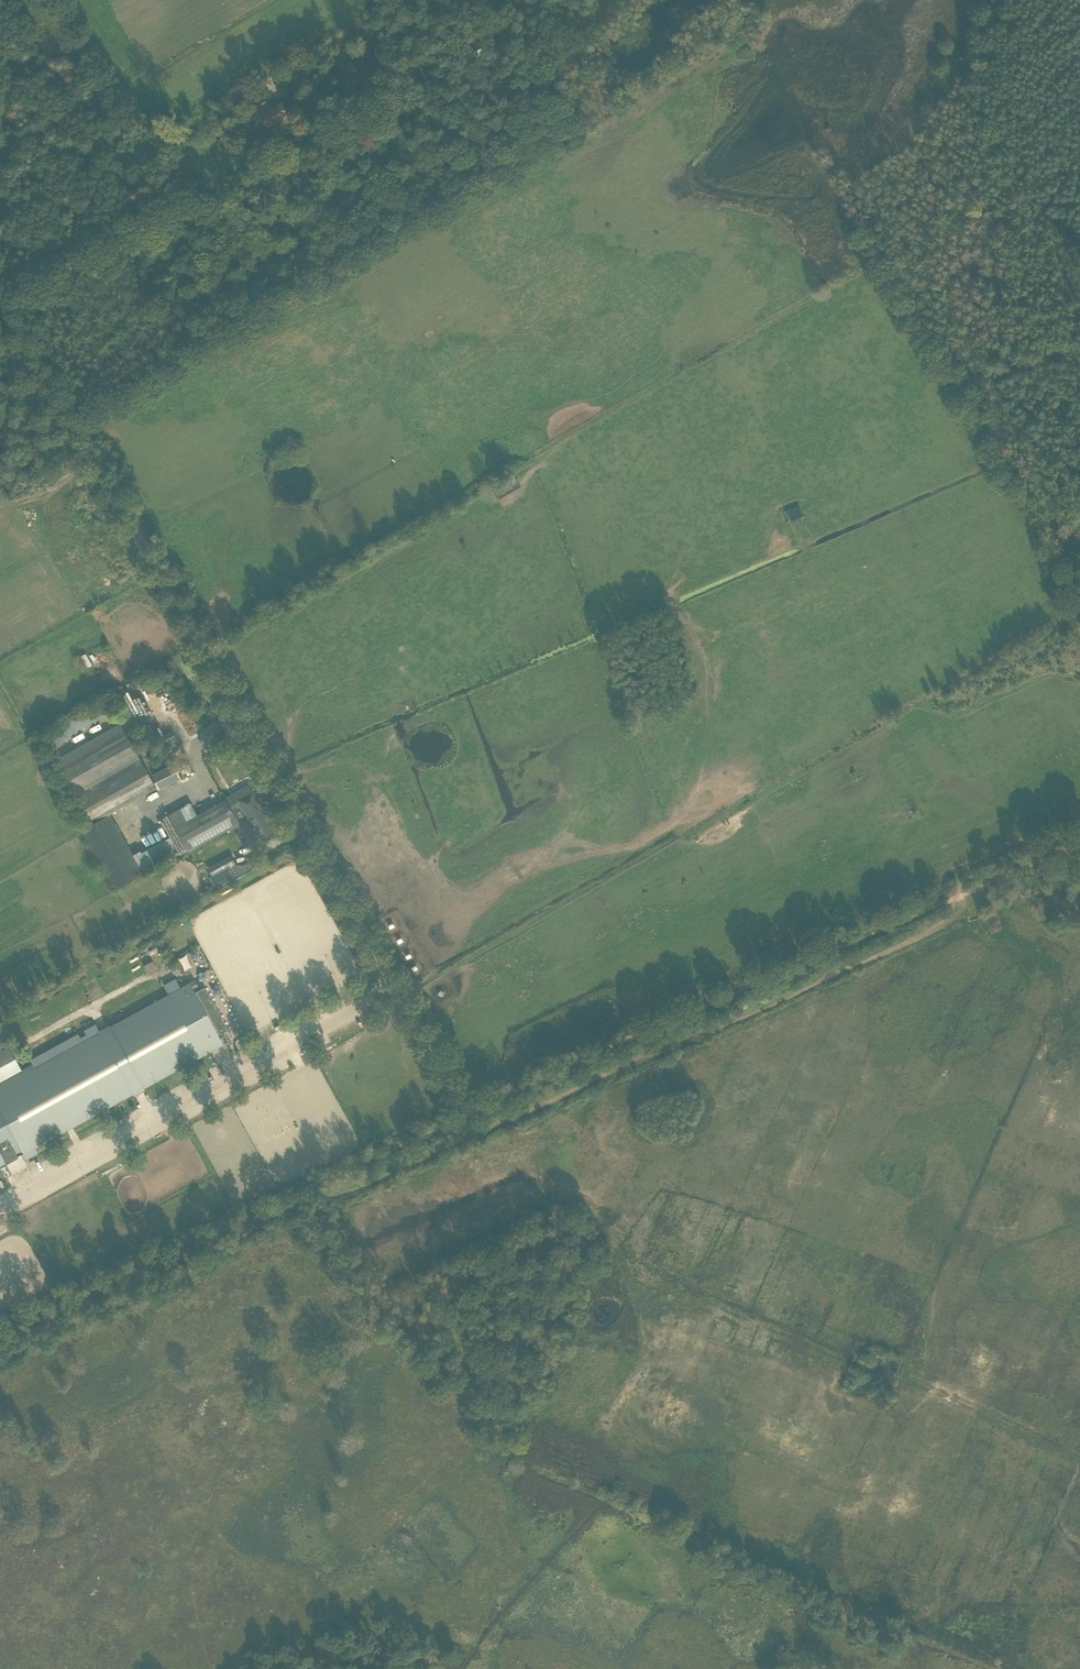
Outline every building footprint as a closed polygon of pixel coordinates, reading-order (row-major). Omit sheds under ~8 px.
[(364,62),(358,53),(356,50),(350,54),(354,60),(347,64),(355,77),(366,70),(361,64),(364,62)] [(268,102),(259,108),(255,110),(260,118),(266,127),(289,114),(282,103),(272,108),(268,102)] [(802,515),(798,504),(783,509),(786,520),(802,515)] [(140,717),(149,707),(129,690),(120,700),(140,717)] [(158,721),(144,724),(147,737),(161,734),(158,721)] [(90,740),(59,754),(82,805),(146,775),(150,784),(121,722),(101,731),(99,728),(87,733),(90,740)] [(231,769),(234,767),(243,761),(234,745),(224,751),(221,752),(231,769)] [(172,763),(150,773),(157,788),(179,778),(172,763)] [(242,778),(230,786),(234,794),(247,787),(242,778)] [(230,799),(242,820),(262,809),(250,788),(230,799)] [(198,817),(194,808),(191,803),(168,815),(189,853),(240,824),(234,814),(220,822),(213,809),(198,817)] [(274,830),(262,809),(242,820),(254,841),(274,830)] [(166,838),(132,855),(110,813),(81,829),(110,885),(173,852),(166,838)] [(231,855),(208,868),(213,877),(215,880),(223,876),(220,872),(236,863),(231,855)] [(147,974),(156,970),(152,960),(143,963),(147,974)] [(107,1029),(32,1070),(30,1065),(21,1070),(8,1046),(0,1051),(0,1166),(5,1164),(12,1175),(27,1167),(21,1155),(150,1084),(222,1045),(188,983),(116,1023),(107,1029)] [(187,1093),(182,1085),(168,1093),(164,1085),(151,1092),(159,1108),(187,1093)] [(132,1109),(123,1114),(126,1119),(134,1114),(132,1109)]
